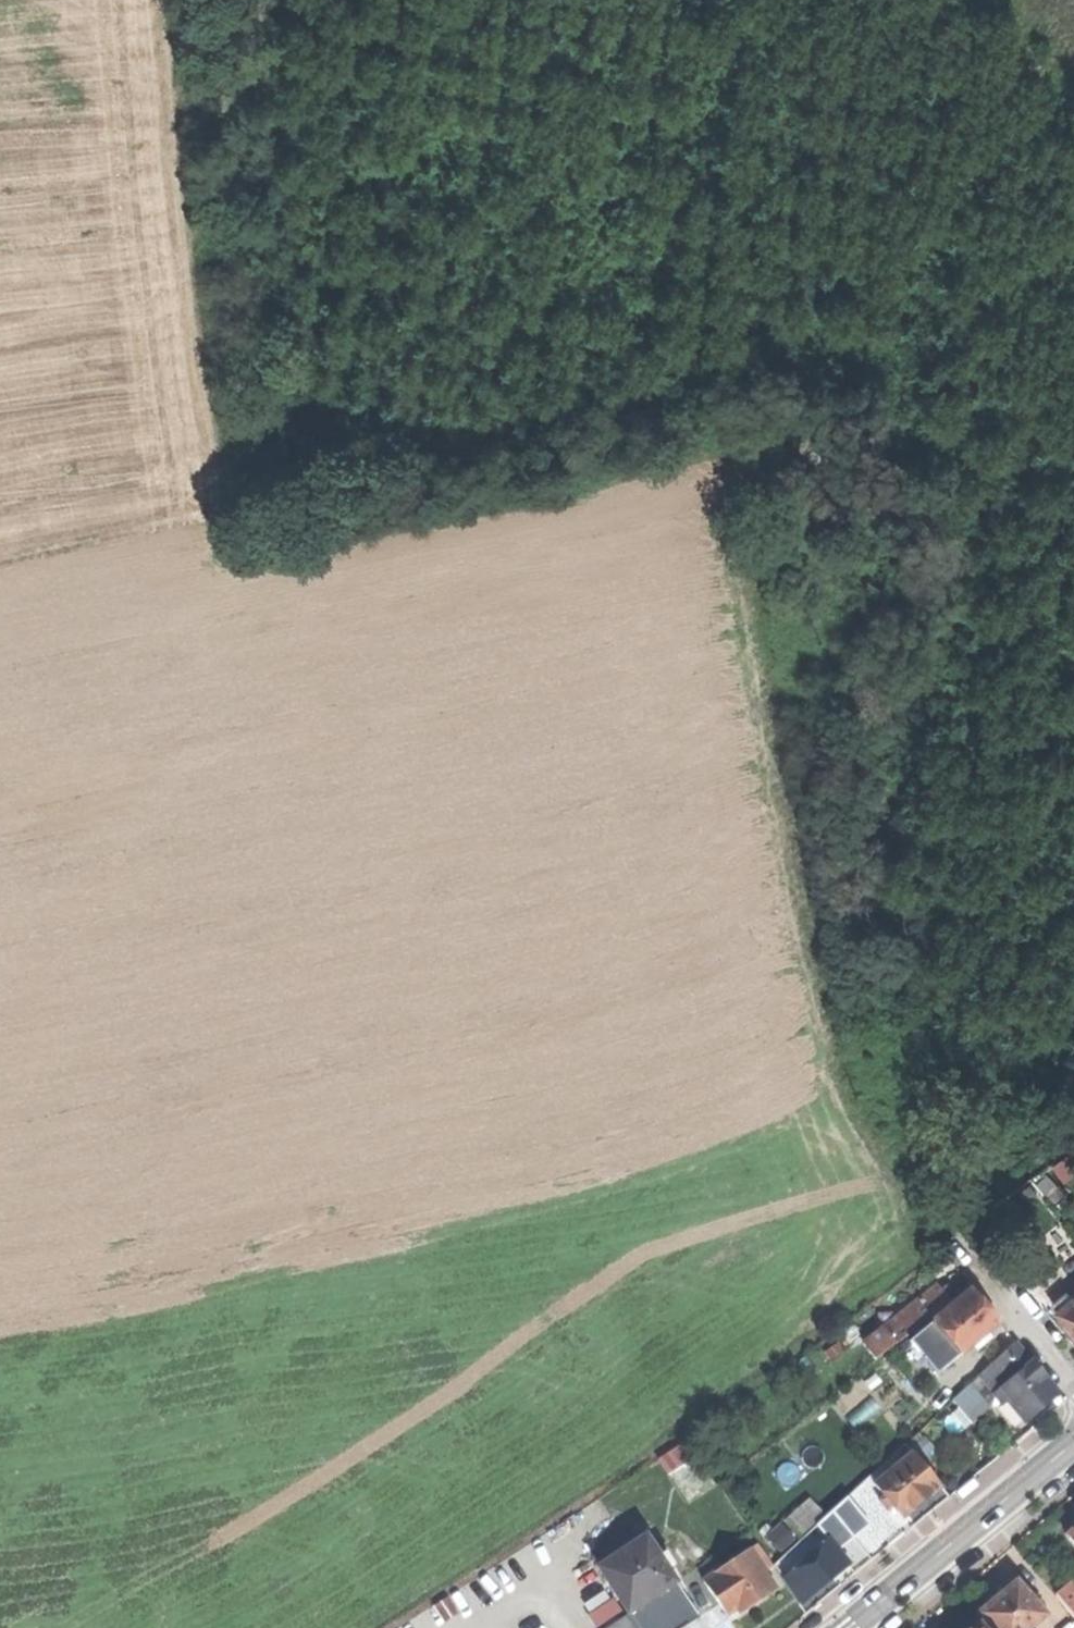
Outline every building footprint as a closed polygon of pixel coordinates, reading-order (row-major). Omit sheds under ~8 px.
[(910,1334),(953,1300),(950,1297),(945,1290),(940,1285),(867,1343),(879,1359),(898,1344),(910,1334)] [(951,1285),(945,1290),(950,1297),(956,1292),(953,1289),(951,1285)] [(942,1343),(957,1361),(1002,1323),(989,1307),(975,1290),(937,1322),(949,1337),(942,1343)] [(1073,1325),(1073,1299),(1061,1310),(1073,1325)] [(925,1353),(910,1334),(898,1344),(913,1363),(925,1353)] [(989,1369),(1005,1387),(1035,1361),(1019,1343),(989,1369)] [(1010,1399),(1028,1420),(1044,1405),(1060,1392),(1035,1361),(1005,1387),(1002,1390),(1010,1399)] [(1004,1403),(1010,1399),(1002,1390),(996,1394),(1004,1403)] [(897,1507),(906,1517),(924,1501),(943,1486),(916,1453),(879,1484),(888,1495),(897,1507)] [(830,1514),(843,1528),(871,1502),(858,1488),(830,1514)] [(962,1497),(958,1491),(946,1500),(950,1506),(962,1497)] [(892,1511),(897,1507),(888,1495),(882,1500),(892,1511)] [(851,1533),(867,1549),(885,1533),(870,1516),(851,1533)] [(822,1533),(776,1576),(801,1603),(848,1560),(822,1533)] [(642,1627),(685,1627),(703,1615),(648,1536),(601,1568),(635,1618),(642,1627)] [(761,1544),(752,1550),(766,1572),(775,1566),(761,1544)] [(707,1580),(729,1614),(739,1607),(743,1612),(759,1602),(778,1589),(766,1572),(752,1550),(707,1580)] [(1001,1588),(1004,1592),(1018,1581),(1015,1576),(1001,1588)] [(997,1627),(1030,1627),(1032,1626),(1048,1614),(1020,1579),(1018,1581),(1004,1592),(996,1598),(982,1609),(997,1627)] [(1073,1612),(1073,1585),(1070,1580),(1057,1592),(1073,1612)] [(635,1618),(620,1627),(642,1627),(635,1618)]
